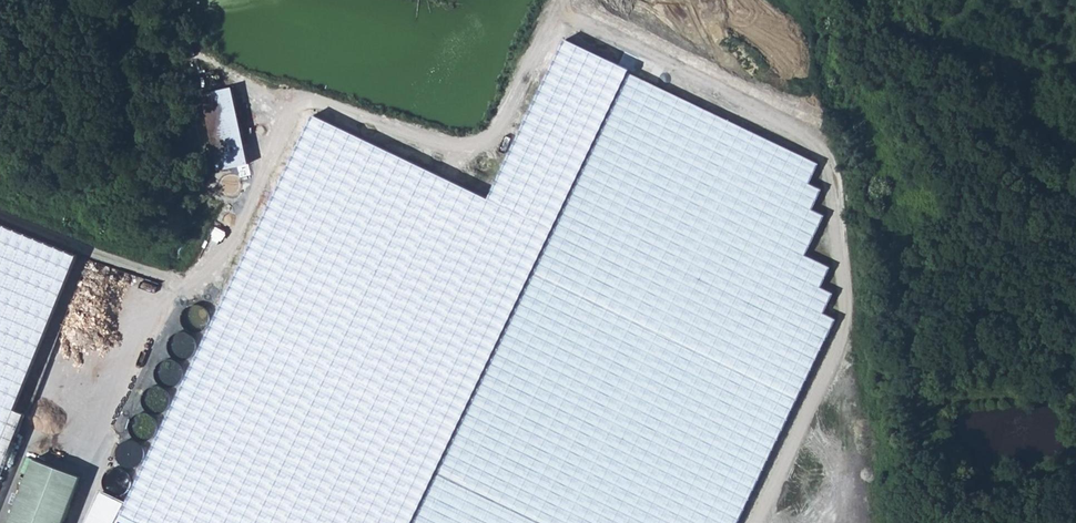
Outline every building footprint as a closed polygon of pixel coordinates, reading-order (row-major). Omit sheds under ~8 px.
[(195,55),(190,39),(179,42),(185,58),(195,55)] [(834,320),(822,314),(831,294),(819,288),(828,268),(803,256),(823,216),(810,210),(820,190),(807,184),(817,164),(630,74),(414,522),(736,522),(834,320)] [(218,170),(248,164),(232,88),(202,94),(218,170)] [(475,189),(315,113),(118,522),(303,522),(475,189)] [(545,223),(475,189),(303,522),(401,522),(545,223)] [(0,223),(0,464),(91,260),(0,223)] [(123,442),(119,463),(139,467),(143,446),(123,442)] [(36,458),(10,522),(63,522),(82,475),(36,458)] [(124,465),(121,464),(118,464),(115,465),(110,468),(108,470),(107,472),(106,475),(105,478),(106,481),(107,484),(108,486),(110,488),(112,490),(118,492),(121,492),(124,491),(129,489),(132,484),(133,481),(133,478),(133,475),(132,473),(131,470),(129,468),(126,466),(124,465)] [(104,492),(102,493),(97,496),(95,498),(92,503),(92,506),(92,509),(93,512),(94,514),(96,516),(99,518),(104,520),(107,520),(110,519),(115,517),(119,512),(119,509),(120,506),(120,503),(119,501),(117,498),(115,496),(113,494),(110,493),(107,492),(104,492)]
